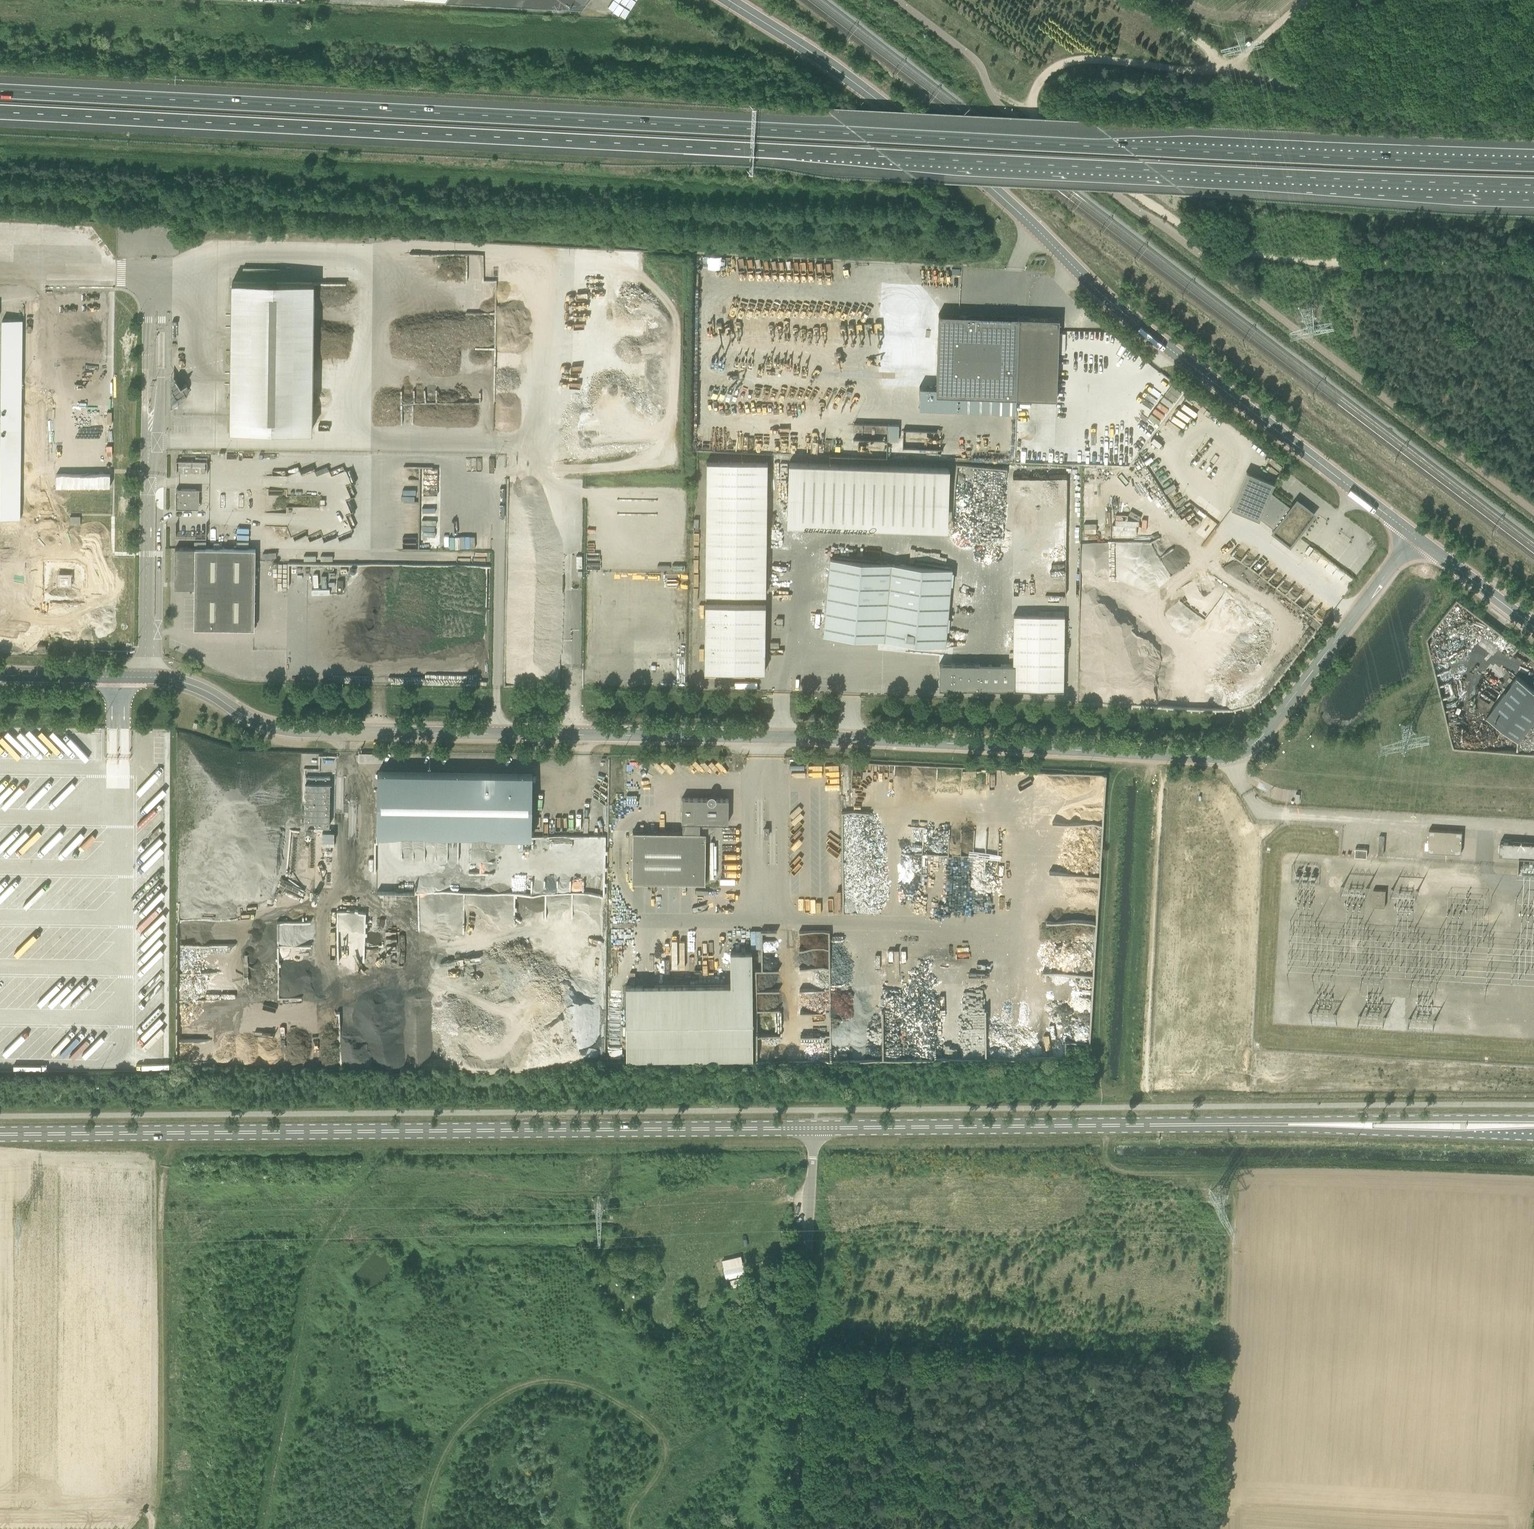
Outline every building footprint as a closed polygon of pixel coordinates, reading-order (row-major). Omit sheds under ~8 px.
[(703,267),(719,267),(719,255),(703,255),(703,267)] [(846,274),(852,273),(850,262),(844,263),(846,274)] [(230,419),(230,430),(312,431),(314,282),(232,281),(230,419)] [(925,337),(938,338),(936,395),(1016,398),(1019,317),(997,316),(997,314),(996,313),(992,313),(990,314),(990,316),(958,315),(947,315),(947,298),(926,297),(925,337)] [(1056,399),(1059,330),(1059,329),(1059,318),(1027,317),(1019,317),(1016,398),(1056,399)] [(20,518),(23,319),(2,319),(0,512),(0,518),(20,518)] [(1163,411),(1173,403),(1165,393),(1155,402),(1163,411)] [(1136,414),(1140,421),(1128,428),(1135,438),(1152,428),(1142,411),(1136,414)] [(1108,468),(1108,458),(1084,458),(1084,467),(1108,468)] [(705,594),(765,594),(767,462),(707,461),(705,594)] [(948,477),(948,467),(787,461),(787,469),(785,522),(946,528),(948,477)] [(205,463),(178,463),(178,474),(205,474),(205,463)] [(1271,492),(1274,483),(1246,471),(1231,508),(1259,520),(1260,518),(1274,529),(1272,532),(1287,543),(1292,543),(1312,517),(1310,516),(1309,510),(1299,503),(1295,503),(1291,508),(1271,492)] [(196,490),(187,490),(176,490),(176,510),(196,510),(196,490)] [(70,524),(80,524),(80,517),(70,516),(70,524)] [(194,628),(255,629),(255,565),(256,549),(175,548),(175,582),(180,582),(184,588),(195,588),(194,628)] [(952,569),(830,558),(823,635),(945,646),(952,569)] [(765,605),(705,604),(704,671),(764,672),(765,605)] [(1013,664),(939,663),(939,688),(1014,689),(1063,689),(1064,615),(1014,614),(1013,664)] [(1487,716),(1519,740),(1533,721),(1533,689),(1518,676),(1487,716)] [(308,771),(307,820),(332,821),(333,771),(308,771)] [(598,775),(378,772),(377,837),(532,839),(531,929),(595,930),(598,775)] [(728,823),(729,799),(716,798),(716,796),(714,794),(712,794),(710,794),(708,796),(707,798),(682,798),(682,822),(683,822),(683,831),(633,831),(633,882),(706,883),(706,832),(707,832),(708,832),(709,831),(710,831),(712,830),(713,829),(714,828),(714,827),(715,826),(715,825),(715,824),(716,823),(716,822),(728,823)] [(1428,851),(1461,853),(1463,831),(1429,829),(1428,851)] [(1500,839),(1499,855),(1533,857),(1533,841),(1500,839)] [(1355,848),(1355,857),(1367,858),(1368,849),(1355,848)] [(1373,889),(1373,907),(1385,907),(1386,890),(1373,889)] [(654,890),(645,890),(644,900),(654,901),(654,890)] [(750,930),(750,947),(760,946),(759,929),(750,930)] [(823,950),(822,931),(798,932),(799,951),(823,950)] [(752,952),(730,952),(731,982),(731,984),(626,986),(626,1060),(753,1059),(752,952)] [(743,1278),(746,1277),(741,1255),(722,1260),(726,1278),(742,1274),(743,1278)]
